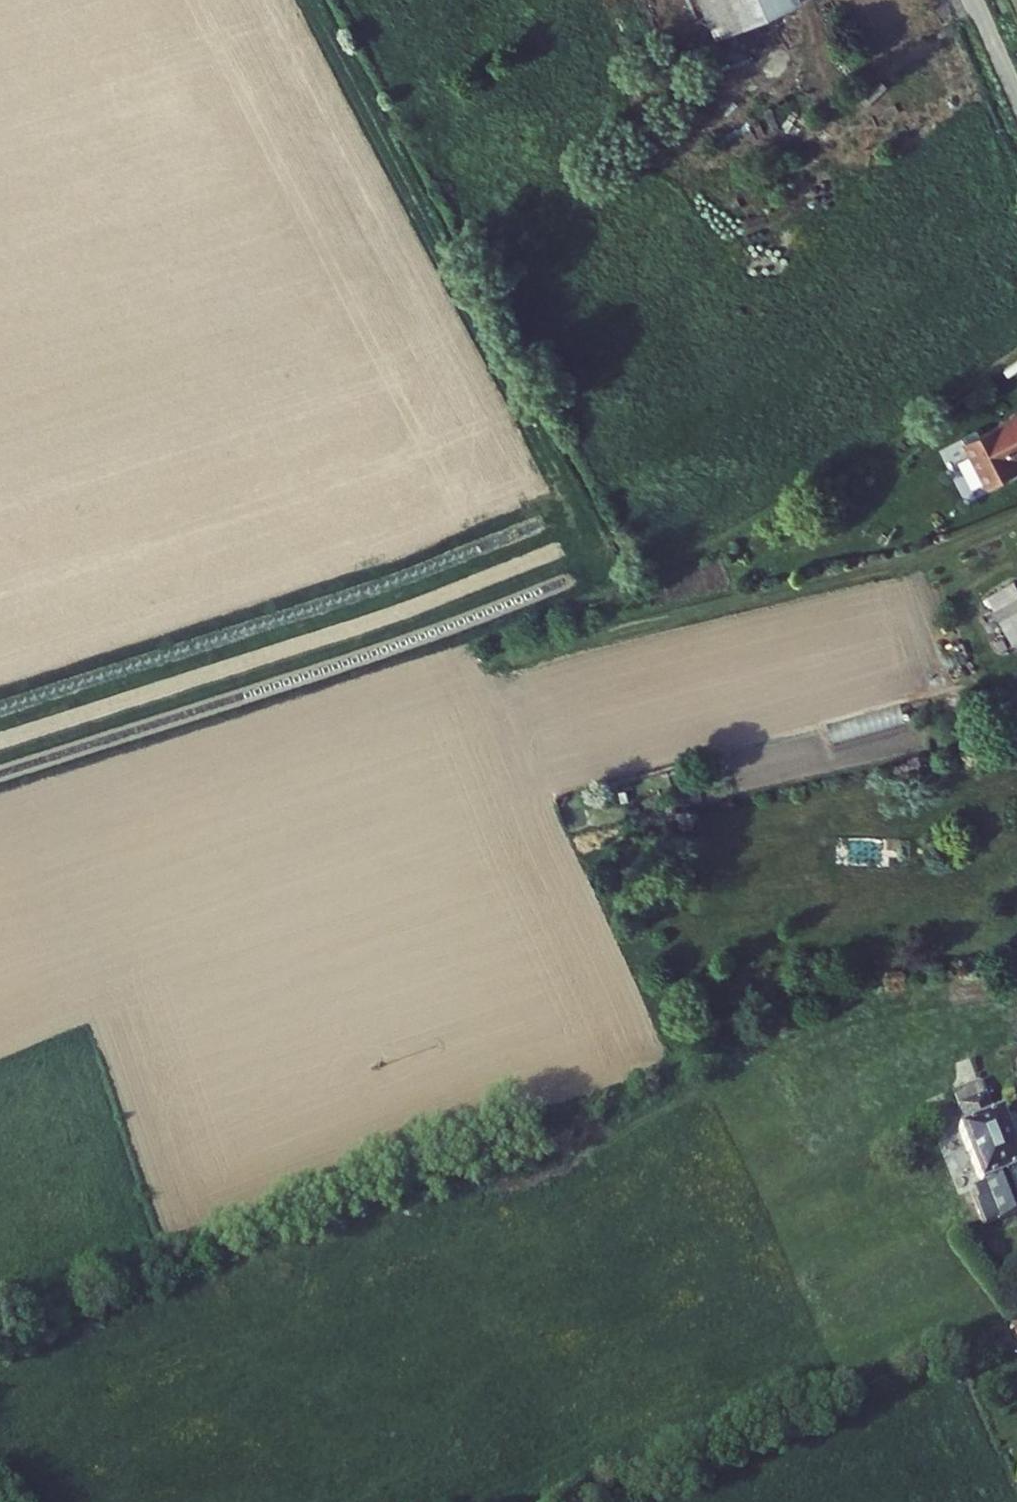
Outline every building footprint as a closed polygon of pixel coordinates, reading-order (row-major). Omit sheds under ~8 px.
[(722,39),(798,0),(703,0),(722,39)] [(987,439),(984,433),(968,441),(994,492),(1016,481),(1016,424),(987,439)] [(1016,628),(1016,598),(1002,606),(1014,629),(1016,628)] [(1007,1214),(1016,1210),(1016,1104),(1015,1105),(996,1057),(988,1059),(993,1073),(978,1078),(990,1113),(983,1117),(1010,1191),(1001,1194),(1007,1214)]
